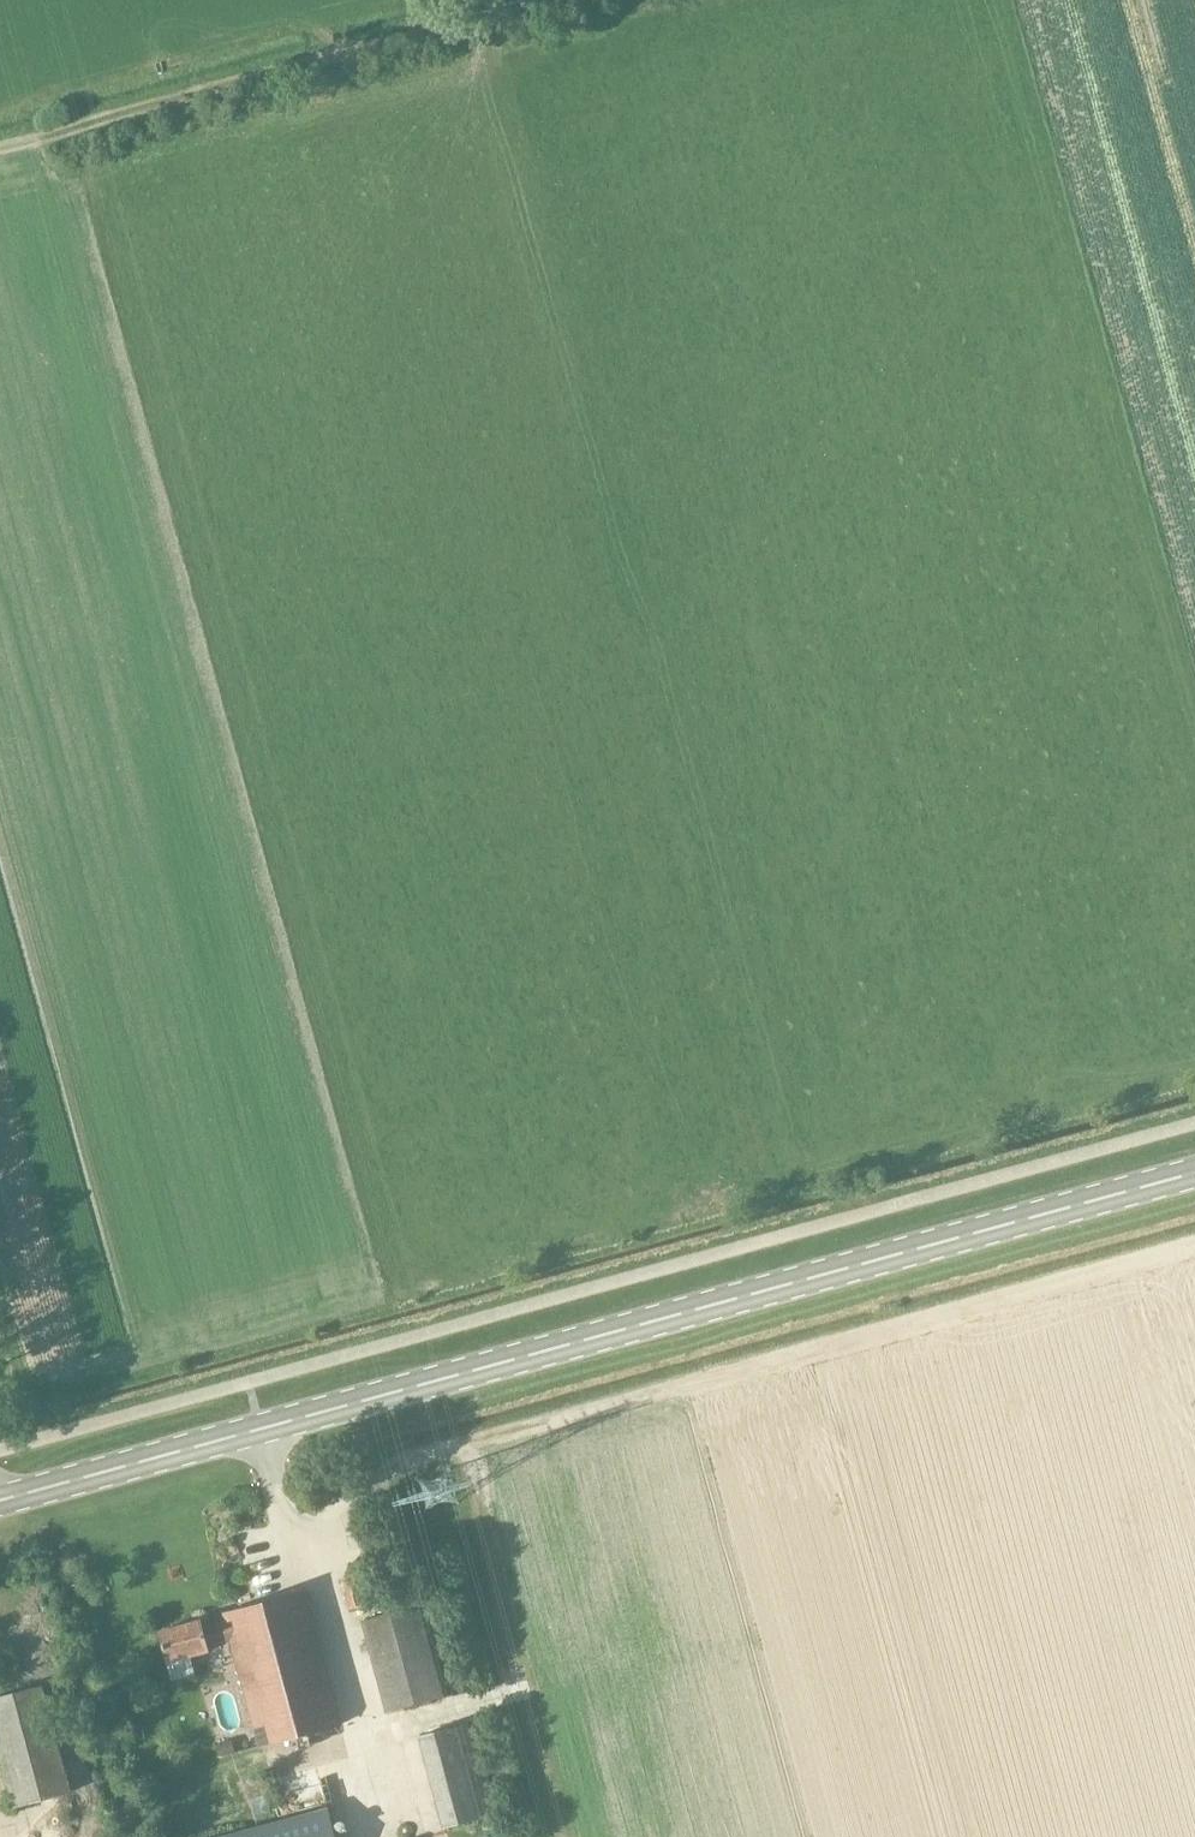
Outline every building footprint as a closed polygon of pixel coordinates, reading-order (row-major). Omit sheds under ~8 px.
[(346,1610),(365,1605),(357,1578),(340,1583),(346,1610)] [(384,1713),(443,1698),(416,1591),(381,1600),(385,1616),(361,1622),(384,1713)] [(259,1745),(340,1723),(304,1592),(224,1614),(225,1620),(202,1626),(201,1621),(159,1632),(167,1663),(209,1651),(208,1647),(231,1640),(259,1745)] [(69,1790),(41,1686),(0,1697),(0,1755),(14,1805),(69,1790)] [(442,1828),(491,1815),(467,1724),(417,1737),(442,1828)] [(259,1792),(248,1793),(250,1804),(302,1796),(299,1775),(257,1781),(259,1792)] [(328,1807),(219,1836),(336,1836),(328,1807)]
